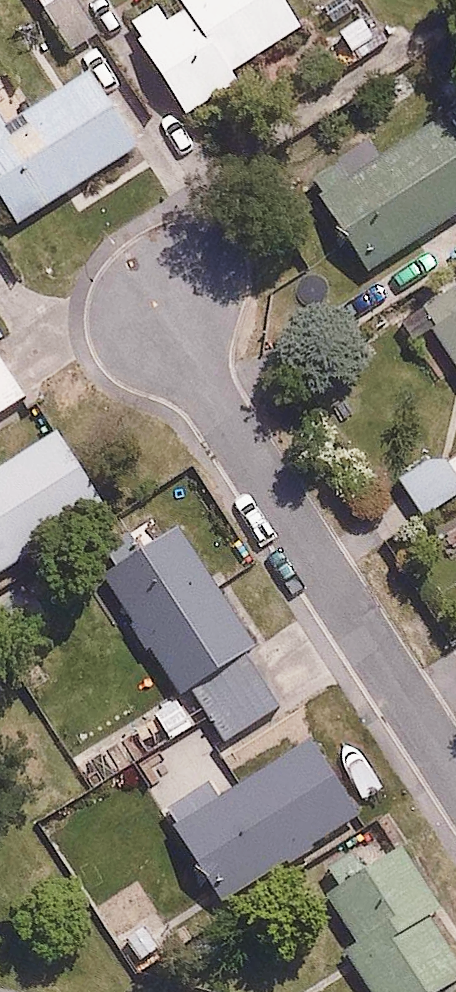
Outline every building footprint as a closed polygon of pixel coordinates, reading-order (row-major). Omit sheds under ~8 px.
[(79,49),(103,31),(80,0),(42,0),(79,49)] [(308,19),(294,0),(170,0),(133,26),(192,111),(242,76),(237,68),(308,19)] [(19,223),(146,141),(93,59),(6,115),(0,105),(0,193),(19,223)] [(444,109),(315,189),(368,275),(455,221),(455,129),(444,109)] [(413,310),(455,373),(455,281),(413,310)] [(0,343),(0,410),(30,391),(0,343)] [(109,504),(59,427),(0,466),(0,576),(109,504)] [(440,446),(398,479),(424,513),(455,488),(455,467),(440,446)] [(171,501),(91,550),(179,695),(191,688),(223,741),(291,700),(171,501)] [(190,725),(169,694),(73,758),(94,789),(190,725)] [(195,750),(148,781),(225,899),(362,810),(312,734),(223,793),(195,750)] [(368,991),(455,991),(455,977),(455,975),(455,974),(455,930),(399,844),(323,895),(356,946),(343,955),(368,991)]
